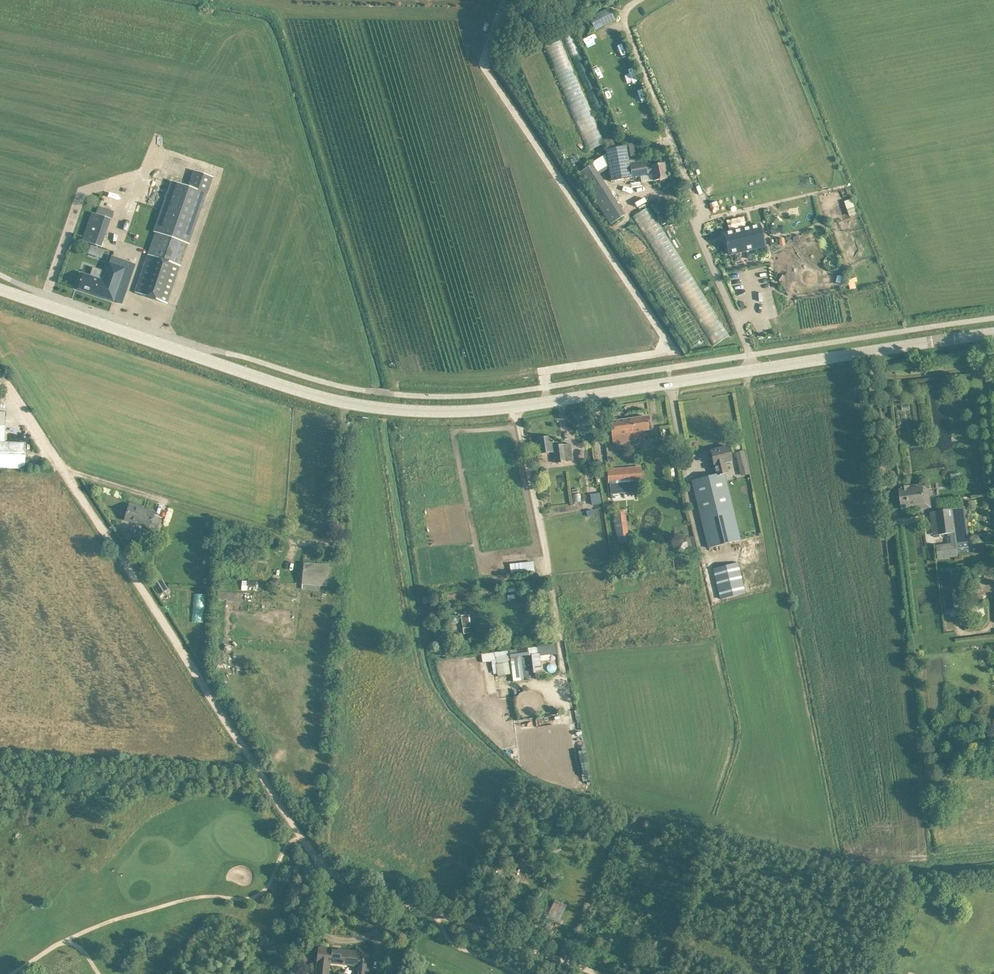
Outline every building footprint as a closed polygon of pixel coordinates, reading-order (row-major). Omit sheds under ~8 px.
[(589,19),(595,30),(615,20),(609,9),(589,19)] [(572,34),(563,37),(605,140),(614,136),(572,34)] [(561,40),(544,48),(588,152),(606,144),(561,40)] [(629,164),(630,164),(626,146),(604,150),(605,157),(594,164),(598,171),(608,164),(611,181),(631,178),(629,164)] [(645,161),(630,164),(629,164),(631,178),(648,175),(646,166),(645,161)] [(664,163),(646,166),(648,175),(652,174),(654,181),(667,179),(664,163)] [(155,233),(147,256),(180,267),(188,244),(189,245),(207,193),(213,176),(194,170),(189,186),(171,180),(153,232),(155,233)] [(137,203),(122,245),(145,252),(159,211),(137,203)] [(96,215),(92,214),(82,244),(105,251),(117,213),(99,207),(96,215)] [(649,207),(632,217),(714,347),(731,337),(649,207)] [(633,224),(617,234),(692,351),(708,341),(633,224)] [(753,227),(724,233),(726,242),(725,243),(728,254),(765,246),(760,225),(753,226),(753,227)] [(180,267),(147,256),(135,292),(167,304),(180,267)] [(103,281),(98,296),(122,304),(135,266),(111,258),(103,281)] [(62,266),(53,263),(51,269),(60,272),(62,266)] [(78,289),(98,296),(103,281),(83,274),(78,289)] [(26,469),(27,443),(5,442),(6,412),(0,412),(0,468),(26,469)] [(610,422),(612,438),(613,443),(644,439),(644,437),(645,437),(644,431),(649,430),(647,416),(610,422)] [(553,452),(554,457),(555,464),(573,462),(571,444),(553,446),(553,442),(553,441),(552,441),(552,437),(535,439),(536,449),(537,454),(553,452)] [(714,465),(717,475),(725,473),(726,474),(729,473),(727,463),(732,462),(730,456),(728,446),(711,451),(714,465)] [(642,482),(641,467),(607,469),(608,485),(610,485),(610,494),(637,492),(637,482),(642,482)] [(694,491),(699,514),(734,507),(726,474),(725,473),(717,475),(692,481),(694,491)] [(900,491),(901,501),(902,508),(902,512),(930,508),(927,489),(925,489),(923,490),(923,488),(910,489),(909,486),(900,488),(900,491)] [(590,495),(592,505),(601,504),(599,493),(590,495)] [(147,536),(154,539),(160,519),(153,517),(155,512),(129,504),(125,519),(149,527),(147,536)] [(734,507),(699,514),(707,549),(742,540),(734,507)] [(956,544),(969,543),(964,508),(936,512),(939,535),(950,534),(952,544),(937,546),(939,559),(957,556),(956,544)] [(614,513),(617,537),(629,536),(626,511),(614,513)] [(304,564),(303,574),(303,585),(327,586),(327,575),(328,565),(304,564)] [(713,571),(721,600),(746,593),(738,564),(713,571)] [(960,568),(949,570),(941,571),(946,614),(965,611),(960,568)] [(148,578),(160,596),(169,590),(157,572),(148,578)] [(281,583),(276,578),(271,583),(276,588),(281,583)] [(510,661),(513,682),(524,680),(521,657),(539,654),(538,649),(509,653),(510,661)] [(509,653),(495,655),(496,663),(510,661),(509,653)] [(319,948),(317,961),(319,961),(317,973),(328,973),(330,964),(345,966),(345,962),(356,964),(355,973),(371,973),(368,973),(370,949),(356,948),(356,952),(319,948)] [(803,962),(800,969),(804,971),(803,973),(811,973),(814,967),(803,962)]
